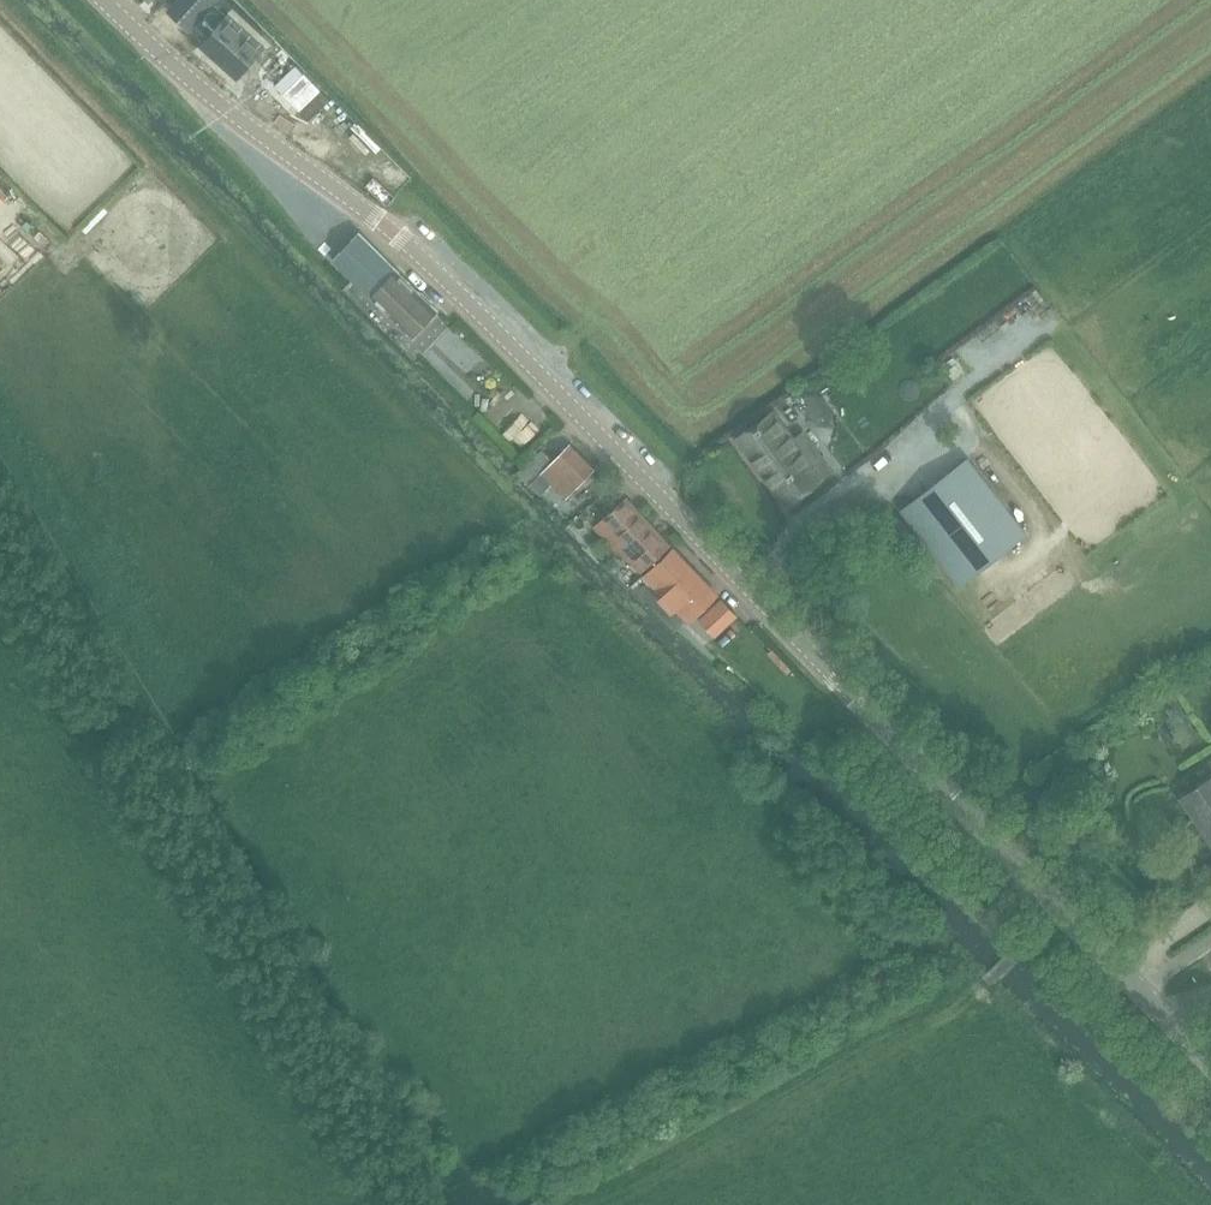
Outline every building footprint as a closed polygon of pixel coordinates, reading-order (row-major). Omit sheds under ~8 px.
[(201,4),(205,0),(171,0),(166,5),(185,22),(201,4)] [(235,77),(244,67),(256,54),(222,23),(201,47),(235,77)] [(412,337),(421,328),(438,311),(359,233),(342,250),(332,260),(412,337)] [(918,393),(915,388),(892,401),(907,429),(948,405),(936,383),(918,393)] [(786,504),(806,490),(833,470),(804,431),(790,441),(770,414),(738,437),(786,504)] [(513,455),(530,439),(521,429),(503,445),(513,455)] [(544,446),(518,469),(539,492),(552,481),(565,496),(575,487),(575,488),(577,486),(594,469),(570,444),(556,458),(544,446)] [(965,460),(904,507),(963,583),(1024,536),(965,460)] [(641,572),(652,562),(670,546),(626,497),(593,527),(619,555),(622,552),(641,572)] [(672,547),(643,575),(663,595),(660,598),(673,612),(677,609),(690,623),(718,595),(672,547)] [(721,600),(704,616),(699,620),(702,622),(693,630),(704,641),(712,634),(715,636),(737,616),(721,600)] [(1183,798),(1210,839),(1210,778),(1183,798)]
